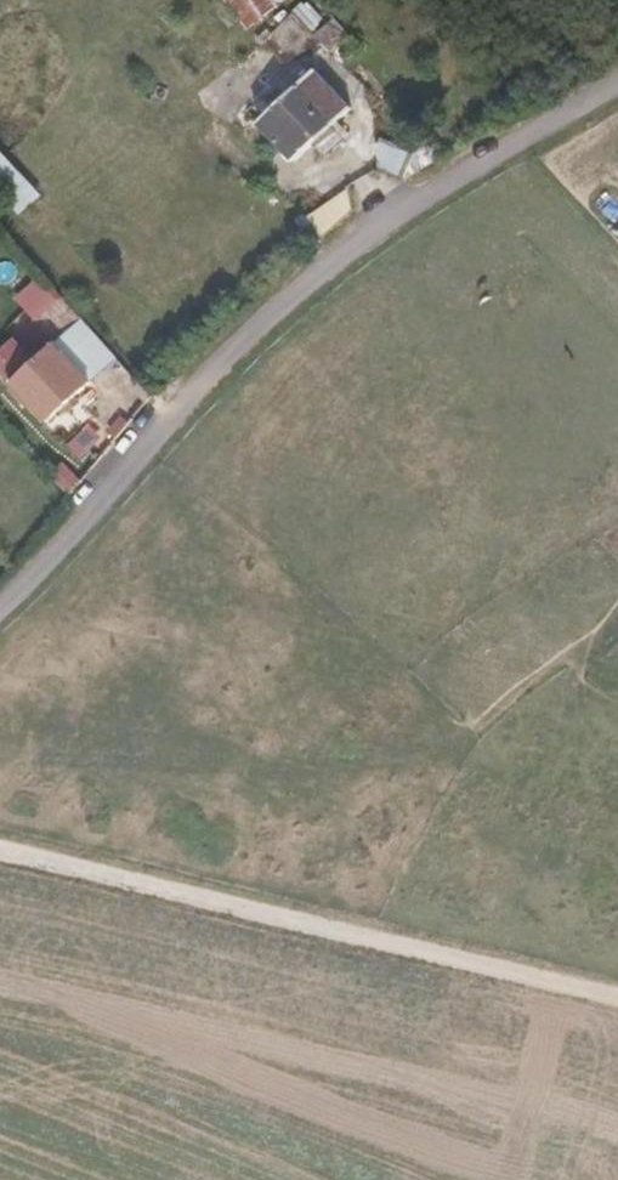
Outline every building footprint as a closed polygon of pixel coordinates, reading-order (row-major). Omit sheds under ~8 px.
[(228,0),(219,0),(215,4),(233,31),(244,23),(228,0)] [(244,23),(250,28),(287,0),(228,0),(244,23)] [(311,59),(325,45),(295,13),(268,38),(288,60),(293,56),(298,62),(306,54),(311,59)] [(314,144),(324,155),(343,138),(333,127),(354,107),(318,70),(312,77),(302,65),(255,107),(265,118),(260,123),(296,162),(314,144)] [(39,195),(0,151),(0,190),(20,212),(39,195)] [(117,359),(80,319),(53,344),(33,362),(20,345),(0,363),(0,370),(47,422),(66,407),(75,399),(117,359)] [(33,362),(53,344),(34,322),(15,340),(20,345),(33,362)] [(81,404),(75,399),(66,407),(71,412),(81,404)]
